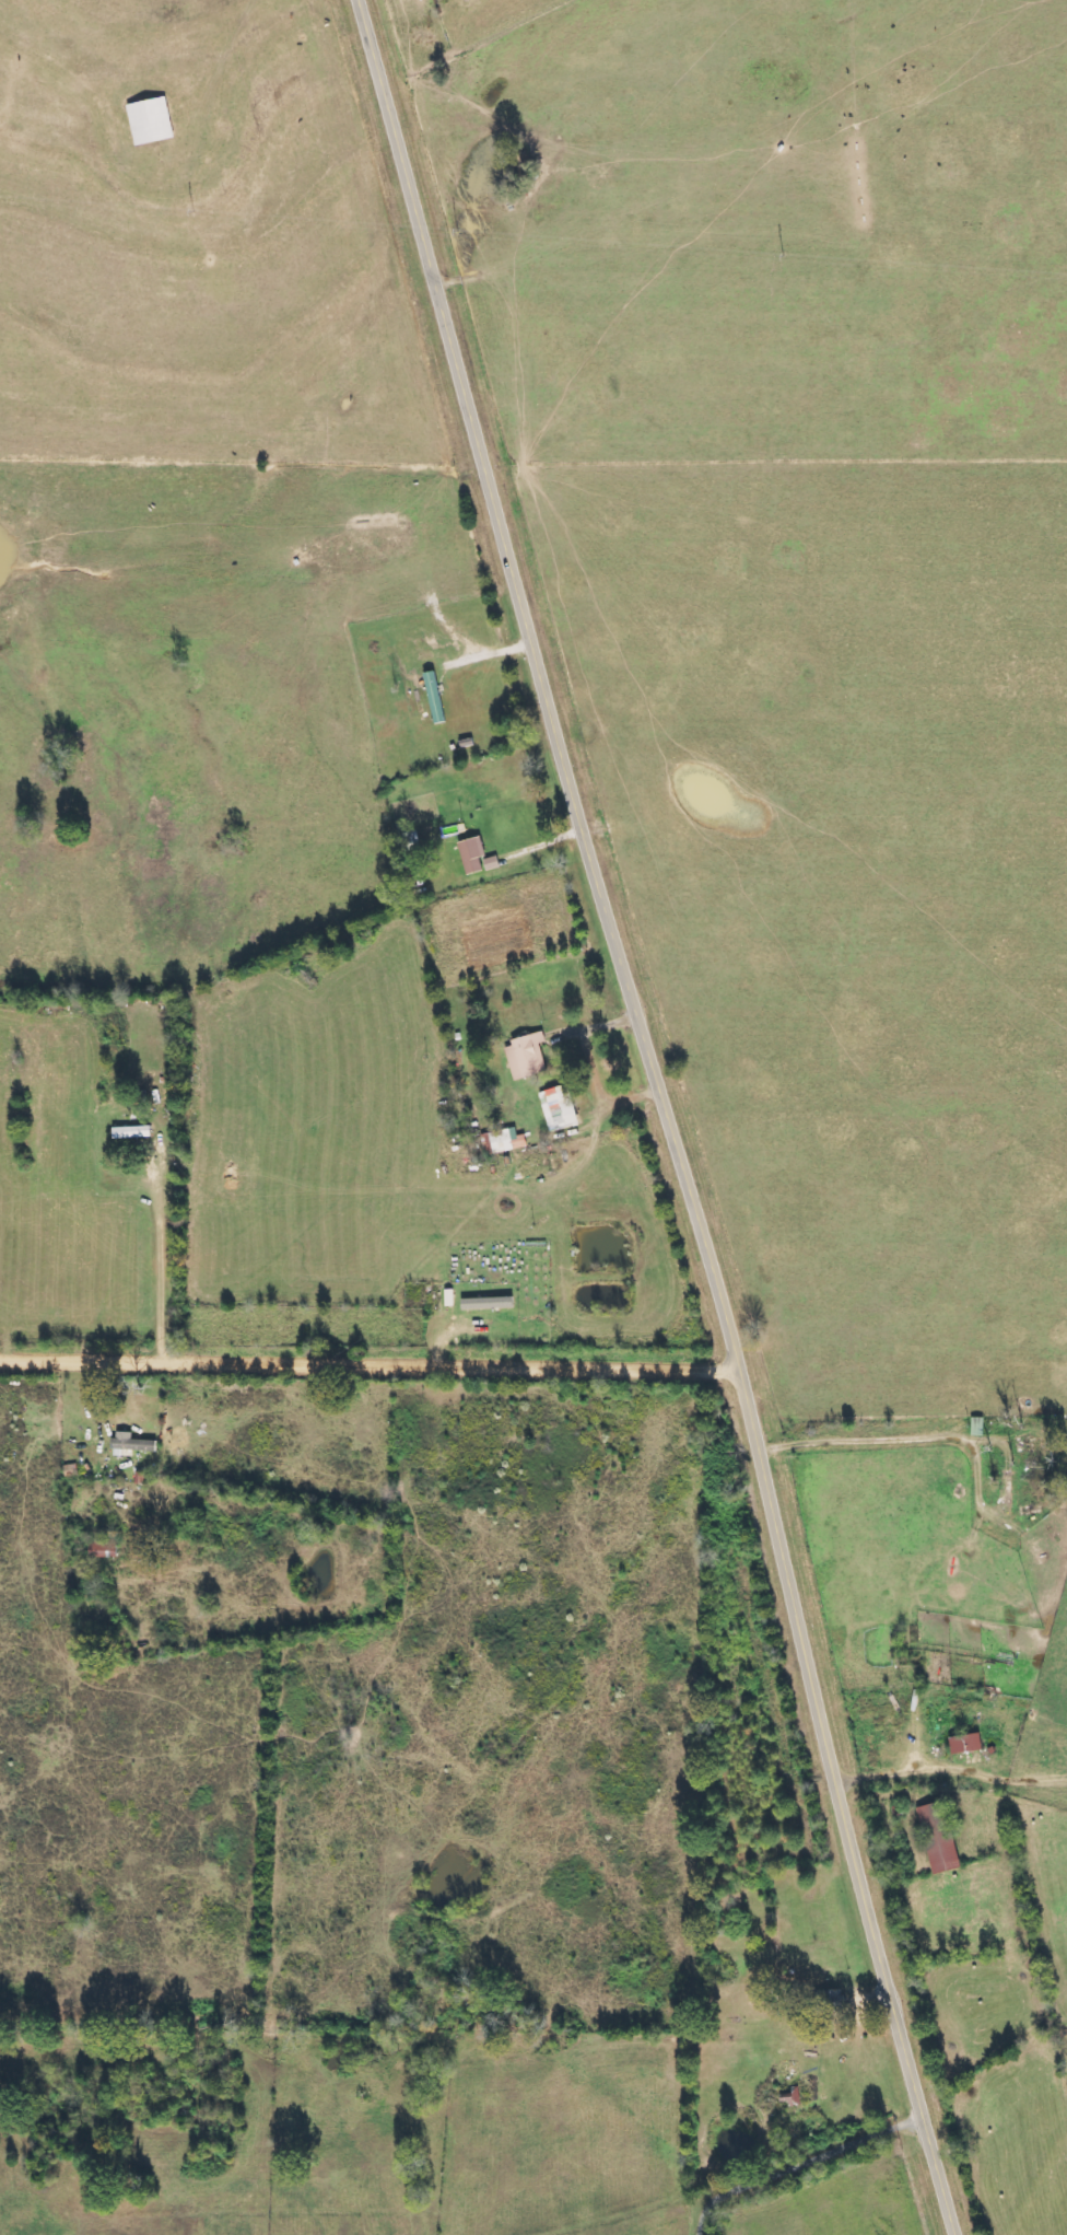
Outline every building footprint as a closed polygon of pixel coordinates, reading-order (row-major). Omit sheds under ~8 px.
[(127,106),(135,147),(175,139),(166,97),(127,106)] [(480,858),(485,857),(481,837),(459,842),(465,875),(483,871),(480,858)] [(504,1044),(514,1080),(547,1071),(539,1044),(546,1042),(544,1033),(504,1044)] [(549,1132),(578,1126),(570,1086),(541,1092),(549,1132)] [(476,1159),(528,1147),(525,1135),(518,1136),(516,1128),(472,1139),(476,1159)] [(514,1298),(461,1299),(461,1310),(514,1309),(514,1298)] [(157,1453),(157,1441),(131,1440),(132,1433),(114,1433),(113,1457),(122,1457),(122,1451),(157,1453)] [(983,1750),(979,1733),(949,1739),(952,1756),(983,1750)] [(933,1875),(960,1869),(945,1802),(918,1808),(933,1875)] [(799,2087),(791,2088),(792,2097),(780,2098),(780,2106),(801,2105),(799,2087)]
